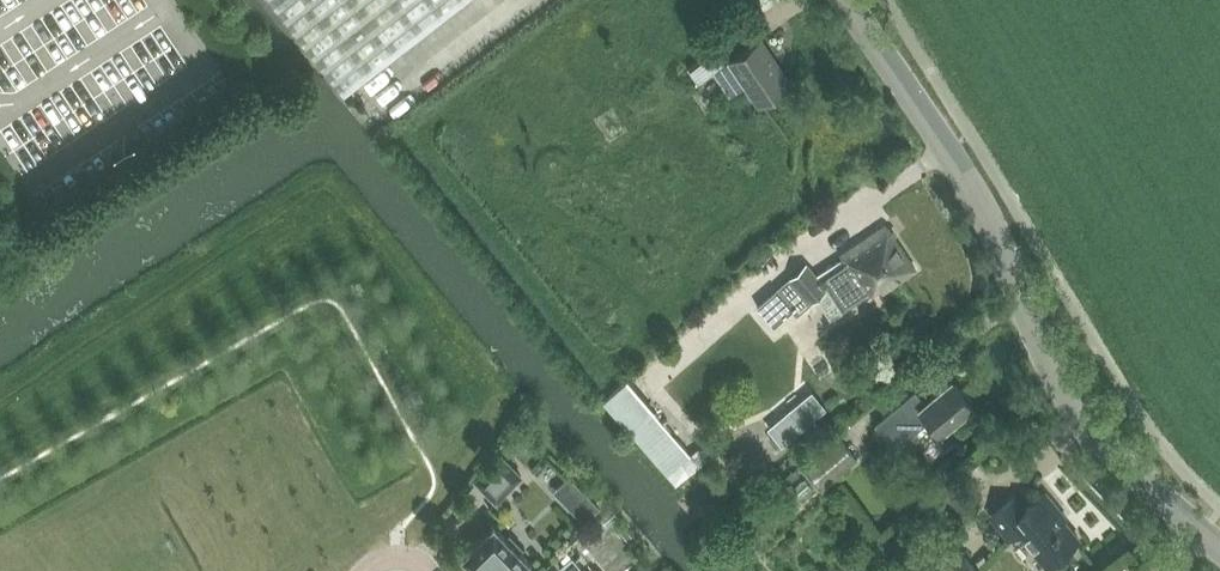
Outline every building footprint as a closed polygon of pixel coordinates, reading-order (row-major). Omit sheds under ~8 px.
[(344,94),(465,0),(272,0),(344,94)] [(729,95),(745,84),(758,103),(789,82),(760,39),(724,63),(714,48),(687,67),(697,82),(713,71),(729,95)] [(845,261),(828,273),(835,283),(849,305),(866,293),(879,285),(883,290),(915,268),(886,224),(841,254),(845,261)] [(777,290),(758,306),(775,325),(794,309),(798,314),(827,289),(818,279),(806,265),(777,290)] [(884,421),(876,427),(893,449),(901,442),(929,420),(940,433),(974,405),(953,380),(925,403),(915,392),(915,391),(896,407),(897,410),(884,421)] [(627,381),(604,401),(667,474),(691,454),(652,409),(627,381)] [(781,444),(826,407),(813,392),(769,429),(781,444)] [(859,462),(840,439),(806,466),(825,489),(859,462)] [(502,455),(476,480),(496,501),(522,475),(502,455)] [(584,489),(569,504),(585,521),(600,506),(584,489)] [(1018,530),(1047,564),(1079,538),(1055,511),(1059,508),(1045,492),(1025,509),(1015,497),(992,517),(1009,537),(1018,530)] [(611,508),(601,518),(608,526),(619,516),(611,508)] [(465,554),(463,556),(465,557),(479,570),(523,570),(530,564),(530,565),(532,563),(530,561),(530,562),(519,550),(522,547),(510,535),(507,538),(496,527),(496,526),(494,525),(493,526),(493,527),(465,554)] [(963,554),(943,570),(978,570),(963,554)] [(560,566),(564,570),(585,570),(573,556),(560,566)]
